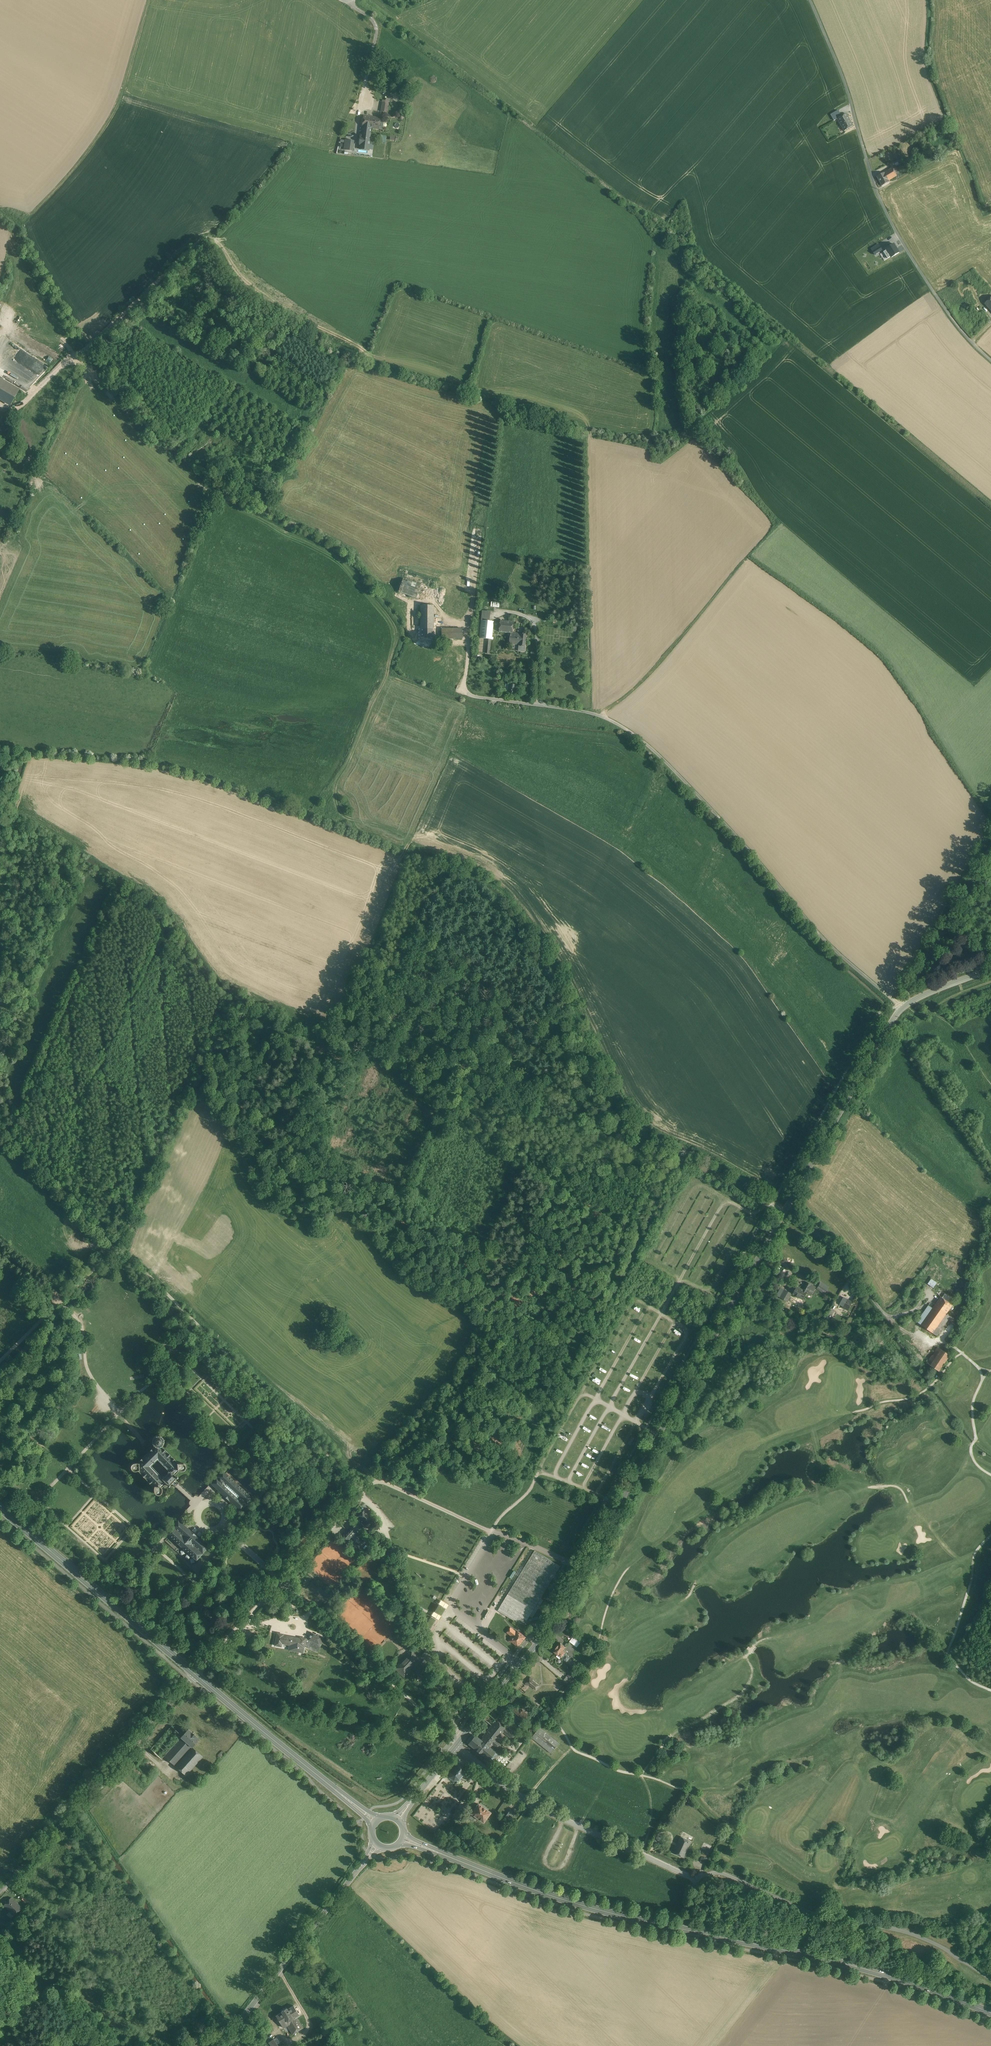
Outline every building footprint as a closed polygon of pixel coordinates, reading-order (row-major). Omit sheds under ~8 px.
[(853,126),(846,114),(837,119),(844,131),(853,126)] [(380,119),(364,117),(363,127),(362,129),(371,130),(371,128),(383,130),(384,120),(380,119)] [(370,136),(362,135),(360,149),(368,150),(370,136)] [(893,169),(885,174),(889,181),(897,177),(893,169)] [(885,174),(884,173),(877,177),(882,186),(889,182),(889,181),(885,174)] [(880,244),(872,249),(876,255),(884,250),(880,244)] [(893,244),(886,249),(892,258),(899,253),(893,244)] [(981,292),(974,298),(979,304),(983,301),(985,296),(981,292)] [(22,339),(45,352),(41,358),(52,364),(54,361),(50,359),(54,353),(24,335),(22,339)] [(8,355),(40,371),(43,363),(11,347),(8,355)] [(0,378),(0,400),(9,406),(19,389),(0,378)] [(1,408),(0,410),(0,413),(6,416),(8,412),(1,408)] [(421,585),(403,579),(399,592),(416,598),(421,585)] [(434,605),(420,606),(420,618),(419,618),(419,620),(420,620),(420,629),(434,629),(434,605)] [(490,612),(482,611),(480,638),(487,639),(486,653),(489,654),(491,639),(493,639),(493,637),(492,637),(493,622),(489,621),(490,612)] [(527,634),(521,633),(521,634),(513,633),(514,622),(501,621),(499,632),(511,633),(509,644),(519,645),(518,651),(525,652),(527,634)] [(462,638),(462,628),(442,629),(442,639),(462,638)] [(433,639),(434,629),(420,629),(420,639),(433,639)] [(509,684),(506,684),(505,690),(507,693),(511,694),(510,695),(515,696),(515,694),(517,694),(518,685),(516,685),(516,684),(513,683),(513,685),(509,684)] [(928,1284),(934,1288),(938,1282),(932,1278),(928,1284)] [(803,1290),(797,1286),(793,1294),(803,1300),(805,1296),(805,1297),(806,1296),(805,1296),(807,1292),(808,1291),(812,1294),(816,1287),(811,1285),(807,1282),(803,1290)] [(827,1290),(819,1285),(817,1288),(824,1294),(827,1290)] [(852,1302),(843,1298),(843,1297),(839,1304),(840,1304),(843,1306),(842,1308),(848,1311),(848,1309),(852,1302)] [(952,1305),(941,1297),(935,1305),(947,1313),(952,1305)] [(928,1305),(917,1322),(921,1325),(933,1308),(928,1305)] [(933,1308),(921,1325),(937,1336),(951,1316),(947,1313),(935,1305),(933,1308)] [(949,1355),(938,1347),(932,1355),(944,1363),(949,1355)] [(944,1363),(932,1355),(927,1363),(938,1371),(944,1363)] [(177,1476),(176,1476),(174,1475),(176,1473),(178,1471),(182,1471),(183,1470),(184,1470),(185,1469),(186,1468),(186,1466),(185,1465),(185,1464),(184,1464),(183,1463),(182,1463),(178,1463),(161,1446),(162,1445),(163,1444),(164,1443),(164,1441),(164,1439),(164,1438),(163,1437),(162,1436),(161,1435),(160,1434),(158,1434),(157,1434),(155,1435),(154,1435),(153,1436),(153,1437),(152,1438),(151,1440),(151,1441),(151,1442),(152,1444),(153,1445),(154,1446),(138,1462),(136,1461),(135,1462),(133,1462),(131,1463),(130,1464),(130,1465),(130,1466),(130,1468),(130,1469),(131,1470),(132,1471),(133,1471),(134,1472),(135,1472),(138,1471),(154,1487),(154,1490),(154,1491),(154,1492),(155,1493),(156,1494),(157,1494),(158,1494),(159,1494),(160,1494),(161,1493),(162,1492),(162,1490),(162,1489),(161,1487),(166,1483),(168,1485),(168,1486),(169,1486),(170,1486),(170,1485),(169,1485),(171,1483),(171,1484),(172,1484),(175,1480),(175,1479),(176,1477),(176,1478),(177,1478),(177,1477),(177,1476)] [(253,1498),(228,1476),(222,1470),(210,1483),(222,1494),(222,1495),(229,1500),(229,1501),(241,1511),(253,1498)] [(365,1525),(369,1520),(372,1517),(364,1510),(357,1518),(365,1525)] [(193,1557),(193,1558),(194,1558),(196,1560),(196,1561),(197,1560),(199,1558),(200,1557),(201,1555),(202,1555),(209,1547),(197,1537),(197,1536),(190,1530),(178,1519),(171,1527),(170,1527),(170,1528),(168,1530),(166,1532),(165,1533),(166,1533),(169,1536),(171,1538),(172,1539),(174,1540),(174,1541),(176,1543),(177,1543),(179,1545),(183,1548),(183,1549),(185,1551),(186,1551),(188,1553),(189,1553),(190,1555),(191,1555),(191,1556),(193,1557)] [(349,1531),(348,1532),(346,1534),(345,1536),(343,1535),(342,1537),(348,1543),(351,1539),(358,1545),(362,1541),(355,1535),(357,1533),(356,1532),(359,1528),(354,1523),(350,1527),(351,1528),(351,1529),(349,1531)] [(331,1587),(334,1588),(342,1579),(344,1577),(347,1571),(351,1566),(354,1568),(360,1562),(343,1547),(346,1549),(334,1538),(330,1542),(328,1546),(325,1549),(323,1553),(321,1556),(324,1558),(322,1562),(319,1564),(316,1572),(321,1577),(319,1576),(331,1587)] [(361,1552),(360,1550),(353,1544),(349,1549),(357,1556),(361,1552)] [(535,1550),(501,1605),(527,1620),(530,1615),(540,1598),(560,1566),(535,1550)] [(129,1569),(125,1565),(121,1570),(125,1573),(129,1569)] [(544,1600),(540,1598),(530,1615),(533,1617),(544,1600)] [(442,1600),(440,1604),(448,1609),(450,1604),(442,1600)] [(439,1605),(434,1611),(441,1616),(445,1609),(439,1605)] [(523,1626),(527,1620),(501,1605),(498,1610),(523,1626)] [(431,1617),(425,1626),(430,1629),(436,1620),(431,1617)] [(512,1641),(518,1646),(525,1637),(518,1632),(517,1632),(512,1629),(508,1634),(513,1637),(512,1638),(511,1637),(508,1640),(511,1642),(512,1641)] [(304,1645),(307,1647),(308,1648),(316,1651),(318,1652),(319,1650),(324,1638),(311,1633),(309,1639),(305,1639),(304,1645)] [(281,1643),(282,1643),(285,1644),(286,1636),(283,1636),(283,1635),(277,1634),(275,1645),(281,1646),(281,1643)] [(300,1639),(286,1636),(285,1644),(290,1645),(289,1650),(303,1652),(304,1645),(305,1639),(300,1638),(300,1639)] [(560,1643),(553,1651),(557,1655),(556,1656),(560,1659),(561,1657),(561,1658),(562,1657),(563,1658),(562,1659),(567,1662),(570,1658),(566,1654),(567,1653),(563,1650),(565,1647),(560,1643)] [(329,1656),(332,1649),(321,1644),(318,1651),(329,1656)] [(411,1650),(394,1668),(404,1677),(406,1674),(407,1674),(409,1671),(410,1671),(409,1670),(411,1667),(419,1674),(424,1668),(417,1661),(420,1658),(411,1650)] [(573,1669),(566,1676),(570,1680),(577,1672),(573,1669)] [(533,1679),(530,1677),(526,1683),(528,1685),(529,1684),(534,1688),(537,1685),(532,1680),(533,1679)] [(516,1704),(511,1709),(524,1721),(529,1716),(516,1704)] [(469,1744),(472,1747),(477,1750),(476,1751),(477,1751),(480,1754),(481,1753),(489,1760),(495,1752),(489,1747),(491,1744),(497,1749),(501,1745),(496,1741),(506,1728),(496,1720),(501,1715),(501,1714),(493,1707),(492,1708),(488,1714),(487,1713),(483,1719),(491,1726),(482,1737),(483,1738),(481,1741),(475,1736),(469,1744)] [(171,1726),(150,1749),(161,1759),(164,1756),(181,1738),(181,1737),(182,1736),(171,1726)] [(559,1743),(540,1728),(532,1737),(551,1753),(559,1743)] [(182,1736),(181,1737),(181,1738),(192,1747),(199,1739),(188,1729),(182,1736)] [(192,1747),(181,1738),(164,1756),(186,1776),(203,1757),(192,1747)] [(453,1780),(459,1779),(466,1770),(465,1765),(461,1761),(455,1762),(448,1771),(449,1777),(453,1780)] [(151,1779),(136,1766),(131,1770),(147,1784),(151,1779)] [(490,1812),(489,1811),(478,1804),(475,1808),(474,1808),(473,1810),(471,1813),(472,1814),(469,1818),(473,1820),(476,1816),(483,1822),(490,1812)] [(455,1816),(459,1818),(461,1816),(457,1813),(459,1811),(456,1809),(452,1814),(455,1816)] [(516,1814),(512,1811),(510,1810),(504,1818),(509,1822),(513,1817),(513,1816),(514,1815),(515,1814),(516,1814)] [(691,1841),(681,1836),(677,1846),(687,1851),(691,1841)] [(687,1851),(677,1846),(673,1853),(684,1857),(687,1851)] [(22,1908),(11,1898),(3,1906),(14,1916),(22,1908)] [(29,1905),(29,1906),(32,1909),(35,1905),(28,1899),(26,1902),(29,1905)] [(293,2006),(287,2009),(287,2008),(281,2011),(282,2012),(276,2016),(281,2025),(283,2028),(287,2025),(293,2034),(303,2028),(297,2018),(300,2016),(299,2015),(299,2014),(293,2006)]
